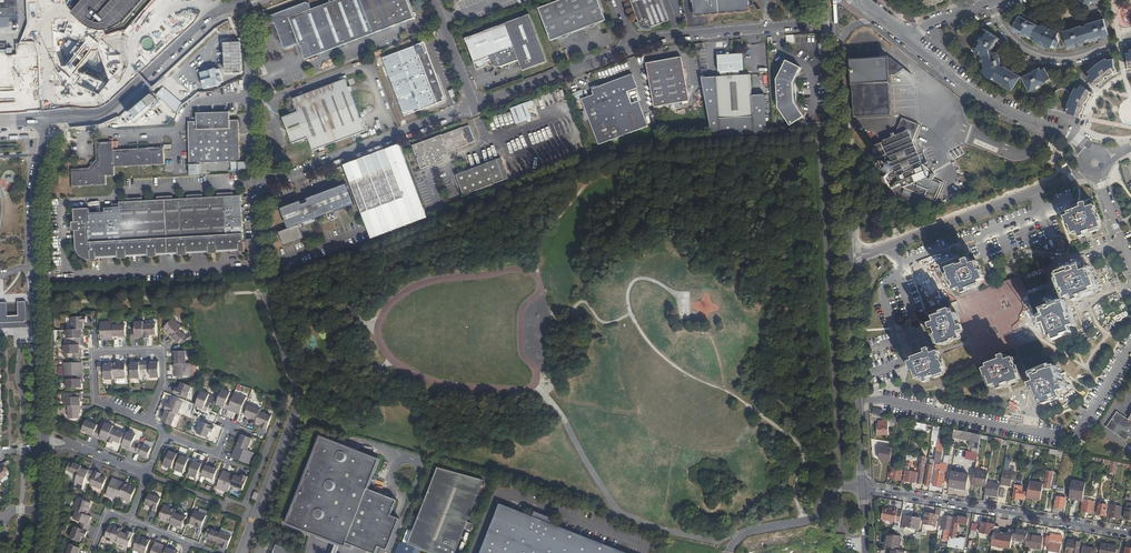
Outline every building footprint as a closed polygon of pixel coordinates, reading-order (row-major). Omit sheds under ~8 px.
[(2,16),(10,16),(10,19),(18,19),(18,9),(17,2),(17,0),(0,0),(0,16),(2,16)] [(71,11),(74,14),(86,24),(91,26),(97,28),(102,28),(108,27),(115,24),(124,20),(129,15),(142,0),(82,0),(71,11)] [(373,0),(352,0),(317,13),(315,7),(311,6),(277,19),(276,24),(278,24),(277,26),(281,27),(281,28),(290,51),(293,52),(305,48),(311,64),(327,58),(386,35),(375,6),(373,0)] [(375,6),(386,35),(416,23),(408,0),(373,0),(375,6)] [(539,9),(541,16),(551,41),(606,21),(598,0),(563,0),(539,9)] [(668,22),(670,21),(661,0),(631,0),(641,26),(645,29),(648,29),(661,24),(661,23),(668,20),(668,22)] [(694,16),(749,11),(749,0),(693,0),(694,16)] [(1017,18),(1013,25),(1014,26),(1014,28),(1016,29),(1015,31),(1018,33),(1019,31),(1023,34),(1023,35),(1026,37),(1027,34),(1038,40),(1037,42),(1041,44),(1041,43),(1045,45),(1044,46),(1047,47),(1049,45),(1055,48),(1059,40),(1057,34),(1058,32),(1042,24),(1041,25),(1038,24),(1038,22),(1022,13),(1019,19),(1017,18)] [(523,71),(547,62),(529,15),(466,39),(478,69),(488,66),(487,62),(493,59),(494,65),(499,67),(500,67),(501,68),(519,61),(523,71)] [(10,26),(10,19),(10,16),(2,16),(0,16),(0,27),(10,26)] [(1108,26),(1106,16),(1084,23),(1085,25),(1081,26),(1081,24),(1063,31),(1068,46),(1071,45),(1072,48),(1075,47),(1075,45),(1079,44),(1080,46),(1084,45),(1083,41),(1094,38),(1095,41),(1099,40),(1098,37),(1102,36),(1102,39),(1105,38),(1105,34),(1109,33),(1106,29),(1105,29),(1105,27),(1108,26)] [(983,57),(999,54),(998,50),(997,45),(999,45),(1002,40),(986,30),(974,51),(979,54),(983,57)] [(786,35),(787,43),(794,43),(794,34),(786,35)] [(224,43),(225,73),(243,72),(242,42),(224,43)] [(396,83),(432,65),(426,50),(419,52),(416,45),(384,57),(388,68),(385,69),(388,75),(390,74),(394,84),(396,83)] [(753,102),(751,74),(739,75),(739,71),(744,70),(743,54),(718,56),(719,72),(720,72),(721,77),(702,79),(713,137),(768,134),(766,101),(753,102)] [(654,105),(655,107),(690,101),(682,57),(647,63),(649,75),(654,105)] [(891,57),(851,59),(855,116),(892,114),(891,57)] [(1118,73),(1114,65),(1113,58),(1108,60),(1107,59),(1100,61),(1099,59),(1092,62),(1094,67),(1092,69),(1091,68),(1084,76),(1098,88),(1103,83),(1109,78),(1118,73)] [(786,60),(777,80),(779,107),(791,125),(805,116),(795,102),(794,83),(801,67),(786,60)] [(986,74),(985,75),(1012,92),(1021,78),(1019,76),(1020,74),(1009,67),(1008,70),(1001,65),(1000,60),(993,62),(989,60),(985,67),(984,66),(981,66),(980,68),(980,69),(986,74)] [(445,100),(432,65),(396,83),(394,84),(406,115),(445,100)] [(1031,92),(1051,81),(1047,74),(1051,72),(1048,67),(1041,71),(1040,68),(1037,70),(1035,67),(1025,73),(1026,76),(1023,78),(1031,92)] [(226,77),(216,80),(218,87),(229,84),(226,77)] [(637,89),(633,77),(618,83),(617,85),(607,89),(607,88),(605,86),(595,90),(595,92),(595,94),(582,100),(599,145),(649,126),(639,101),(632,103),(628,92),(637,89)] [(451,78),(445,80),(448,88),(454,86),(451,78)] [(320,147),(365,131),(345,79),(293,98),(298,111),(283,117),(292,143),(307,138),(312,151),(319,148),(319,151),(324,149),(324,148),(321,149),(320,147)] [(1048,107),(1048,109),(1053,110),(1076,115),(1082,112),(1082,109),(1085,103),(1088,99),(1091,94),(1091,91),(1081,84),(1077,85),(1077,86),(1074,91),(1075,93),(1072,97),(1068,95),(1067,93),(1065,92),(1061,93),(1061,92),(1056,93),(1052,99),(1053,101),(1053,103),(1051,106),(1048,107)] [(576,100),(585,97),(582,89),(573,93),(576,100)] [(528,104),(512,110),(518,126),(534,120),(528,104)] [(241,166),(239,124),(230,124),(228,124),(223,119),(222,116),(205,117),(205,119),(199,126),(197,126),(189,126),(191,169),(241,166)] [(197,117),(197,126),(199,126),(205,119),(205,117),(197,117)] [(913,141),(920,125),(901,117),(895,136),(883,140),(902,187),(936,201),(945,182),(927,175),(913,141)] [(466,133),(463,127),(443,135),(442,133),(413,145),(417,155),(419,155),(420,156),(418,157),(422,168),(443,160),(445,157),(443,156),(445,154),(447,155),(449,152),(470,144),(467,137),(466,137),(464,134),(466,133)] [(129,165),(138,164),(156,163),(165,163),(165,162),(164,149),(163,146),(156,147),(150,147),(142,148),(133,148),(113,149),(113,140),(112,140),(102,141),(95,141),(96,159),(89,167),(71,168),(72,185),(91,184),(101,184),(106,183),(106,175),(114,174),(114,166),(129,165)] [(344,165),(372,239),(386,234),(400,228),(414,223),(428,218),(401,144),(387,150),(373,155),(359,160),(344,165)] [(496,159),(504,179),(508,178),(500,158),(496,159)] [(464,195),(504,179),(496,159),(457,175),(464,195)] [(885,171),(888,171),(889,170),(890,169),(890,167),(890,165),(888,164),(885,163),(884,164),(882,166),(882,168),(882,169),(884,171),(885,171)] [(339,210),(354,205),(353,202),(347,186),(346,184),(331,190),(307,199),(307,198),(300,201),(301,202),(281,209),(288,229),(278,233),(283,246),(303,238),(301,230),(305,228),(305,225),(315,221),(315,220),(317,219),(327,215),(328,215),(330,220),(336,218),(334,212),(339,210)] [(110,225),(111,256),(117,256),(127,255),(129,255),(129,252),(144,252),(144,254),(148,254),(156,253),(159,253),(159,251),(173,250),(173,252),(177,252),(186,252),(189,252),(189,249),(204,249),(204,251),(208,251),(216,250),(220,250),(220,248),(235,247),(235,249),(238,249),(244,249),(244,241),(243,241),(240,194),(233,195),(218,195),(203,196),(187,197),(172,198),(157,198),(143,199),(127,200),(119,200),(119,202),(119,205),(112,205),(108,206),(110,225)] [(1091,232),(1101,228),(1099,223),(1101,222),(1098,214),(1096,215),(1093,207),(1089,208),(1087,204),(1082,206),(1082,208),(1070,212),(1071,214),(1065,216),(1067,221),(1068,221),(1073,233),(1078,232),(1079,236),(1085,234),(1085,233),(1091,231),(1091,232)] [(104,256),(111,256),(110,225),(108,206),(104,206),(104,211),(90,211),(89,207),(81,207),(74,211),(75,221),(75,230),(76,242),(77,247),(77,250),(80,254),(86,257),(90,257),(95,257),(99,257),(99,254),(104,254),(104,256)] [(968,289),(980,284),(979,281),(985,279),(983,275),(981,275),(976,262),(972,264),(970,260),(964,262),(965,263),(959,266),(958,264),(949,268),(951,273),(949,274),(952,282),(954,281),(957,289),(961,288),(963,292),(968,290),(968,289)] [(1073,298),(1078,296),(1078,295),(1090,291),(1089,288),(1095,286),(1093,282),(1091,282),(1087,269),(1082,271),(1080,267),(1075,269),(1075,270),(1069,273),(1068,272),(1059,275),(1061,280),(1059,281),(1062,289),(1064,288),(1067,296),(1071,295),(1073,298)] [(1040,338),(1043,337),(1027,293),(1020,275),(957,299),(959,305),(976,351),(980,361),(1040,338)] [(1,328),(6,327),(10,327),(14,327),(18,327),(22,327),(27,326),(27,322),(26,316),(25,302),(22,303),(19,303),(20,316),(7,317),(7,303),(3,303),(0,303),(0,307),(1,317),(1,324),(1,328)] [(1054,339),(1058,338),(1057,336),(1071,331),(1069,327),(1073,325),(1071,319),(1070,320),(1068,314),(1069,313),(1065,304),(1060,306),(1059,304),(1051,307),(1052,309),(1044,312),(1045,316),(1041,317),(1043,323),(1045,322),(1049,334),(1052,333),(1054,339)] [(945,344),(954,341),(953,339),(961,336),(959,331),(963,330),(961,325),(960,325),(955,313),(953,314),(951,308),(946,310),(947,312),(934,317),(936,321),(932,323),(934,328),(935,328),(937,334),(936,334),(940,344),(945,342),(945,344)] [(73,316),(73,330),(78,330),(82,330),(84,330),(84,323),(87,323),(87,316),(73,316)] [(170,336),(173,338),(174,337),(180,330),(183,327),(173,319),(164,329),(170,335),(170,336)] [(113,325),(113,321),(101,322),(101,340),(114,339),(114,336),(113,325)] [(144,329),(144,327),(144,322),(135,323),(135,332),(131,332),(132,340),(136,340),(136,339),(144,338),(144,329)] [(113,325),(114,336),(125,336),(125,325),(113,325)] [(144,338),(144,340),(150,340),(150,338),(153,338),(153,327),(144,327),(144,329),(144,338)] [(75,345),(80,345),(84,345),(84,338),(82,338),(82,330),(78,330),(73,330),(67,330),(67,338),(75,338),(75,345)] [(187,335),(180,330),(174,337),(180,343),(181,342),(184,344),(189,338),(186,336),(187,335)] [(73,353),(73,356),(73,357),(77,357),(81,357),(81,354),(80,354),(80,345),(75,345),(64,345),(64,354),(73,353)] [(936,376),(946,373),(944,367),(946,367),(943,359),(941,360),(938,351),(933,353),(932,349),(926,351),(927,353),(915,357),(916,359),(910,361),(911,366),(913,365),(918,378),(923,377),(924,381),(930,378),(930,377),(936,375),(936,376)] [(176,359),(176,363),(187,363),(186,351),(176,351),(176,359)] [(1010,383),(1020,379),(1018,374),(1020,374),(1017,366),(1015,366),(1012,358),(1007,359),(1006,356),(1001,358),(1001,359),(989,363),(990,366),(984,368),(986,372),(987,372),(992,385),(997,383),(998,387),(1004,385),(1003,384),(1009,382),(1010,383)] [(140,378),(140,375),(140,369),(144,369),(144,361),(140,361),(140,363),(132,363),(132,372),(132,378),(140,378)] [(150,361),(144,361),(144,369),(151,369),(151,377),(159,377),(159,362),(151,362),(150,361)] [(64,363),(64,375),(75,375),(81,375),(81,366),(82,366),(82,362),(64,363)] [(99,362),(99,363),(97,363),(98,370),(105,370),(105,379),(113,378),(113,377),(112,364),(104,364),(104,363),(99,362)] [(112,364),(113,377),(125,377),(125,370),(125,362),(112,362),(112,364)] [(194,375),(193,363),(187,363),(176,363),(176,372),(175,372),(175,376),(194,375)] [(1050,370),(1049,368),(1041,371),(1041,373),(1033,376),(1035,380),(1031,382),(1033,387),(1034,387),(1038,399),(1041,398),(1043,404),(1048,402),(1047,401),(1060,396),(1059,391),(1062,390),(1060,384),(1059,385),(1057,378),(1058,378),(1055,369),(1050,370)] [(83,378),(83,375),(81,375),(75,375),(75,379),(66,379),(67,387),(82,387),(82,378),(83,378)] [(187,397),(191,389),(180,386),(179,388),(176,387),(174,392),(187,397)] [(229,409),(230,408),(232,402),(228,400),(232,392),(224,389),(218,403),(226,406),(225,408),(229,409)] [(206,402),(210,394),(202,391),(196,405),(204,409),(204,410),(207,411),(210,404),(206,402)] [(65,397),(65,406),(69,406),(81,405),(80,397),(82,396),(81,393),(73,393),(74,397),(65,397)] [(240,414),(247,398),(236,393),(232,402),(230,408),(237,411),(237,413),(240,414)] [(177,413),(179,413),(183,402),(173,398),(170,404),(167,403),(165,408),(167,409),(177,413)] [(81,405),(69,406),(69,418),(80,417),(80,413),(81,413),(81,405)] [(258,419),(261,411),(262,410),(250,405),(246,414),(254,417),(258,419)] [(173,423),(177,413),(167,409),(164,416),(163,419),(173,423)] [(258,419),(257,421),(264,423),(263,426),(268,428),(273,415),(261,411),(258,419)] [(1106,427),(1109,429),(1110,423),(1118,412),(1117,412),(1106,427)] [(1109,429),(1126,440),(1129,436),(1130,438),(1130,415),(1128,419),(1126,417),(1118,412),(1110,423),(1109,429)] [(87,433),(93,436),(96,429),(98,425),(85,420),(81,430),(87,432),(87,433)] [(213,432),(215,427),(202,421),(197,433),(208,437),(210,431),(213,432)] [(888,435),(888,422),(879,422),(879,421),(878,421),(879,425),(876,425),(877,436),(888,435)] [(96,429),(93,436),(100,438),(100,437),(104,439),(109,440),(111,434),(113,428),(114,426),(106,423),(103,431),(96,429)] [(125,433),(113,428),(111,434),(109,440),(108,442),(113,444),(115,441),(121,443),(125,433)] [(980,438),(981,435),(966,432),(953,430),(952,437),(979,442),(980,438)] [(130,450),(136,453),(137,452),(139,445),(134,443),(137,435),(128,432),(123,446),(126,447),(130,449),(130,450)] [(244,435),(239,446),(240,447),(248,450),(252,438),(244,435)] [(321,436),(287,522),(353,548),(354,544),(377,552),(380,546),(388,549),(401,517),(392,514),(398,499),(369,488),(380,459),(321,436)] [(144,445),(140,444),(139,445),(137,452),(141,453),(140,455),(148,458),(151,449),(144,446),(144,445)] [(240,447),(239,446),(237,452),(235,451),(234,456),(250,463),(255,452),(248,450),(240,447)] [(890,462),(892,449),(881,447),(878,461),(890,462)] [(165,465),(173,468),(176,461),(179,454),(171,450),(171,449),(168,448),(165,455),(168,457),(165,465)] [(976,461),(978,453),(965,450),(963,458),(976,461)] [(183,454),(179,452),(179,454),(176,461),(179,463),(176,471),(184,474),(190,458),(183,455),(183,454)] [(942,454),(935,453),(934,461),(933,466),(940,467),(942,454)] [(926,457),(921,456),(916,483),(921,484),(923,472),(924,472),(924,467),(922,467),(923,465),(925,465),(926,457)] [(1115,473),(1117,462),(1103,459),(1103,463),(1103,464),(1110,465),(1109,472),(1115,473)] [(203,473),(207,464),(204,462),(203,463),(195,460),(189,474),(197,477),(201,470),(202,470),(203,473)] [(924,487),(929,487),(931,474),(932,474),(933,466),(934,461),(930,460),(929,464),(928,464),(924,487)] [(81,467),(81,465),(74,462),(73,462),(70,461),(66,470),(78,474),(81,467)] [(203,473),(202,475),(214,480),(218,470),(214,468),(214,467),(207,464),(203,473)] [(78,474),(75,482),(83,484),(87,476),(93,479),(96,471),(90,468),(89,470),(81,467),(78,474)] [(903,477),(903,473),(902,473),(902,470),(889,467),(887,478),(901,480),(901,477),(903,477)] [(916,483),(914,483),(916,473),(906,471),(907,467),(905,467),(904,471),(905,471),(903,481),(912,483),(912,484),(911,489),(915,490),(916,483)] [(437,468),(407,545),(427,552),(455,552),(483,481),(437,468)] [(946,472),(947,470),(936,468),(933,486),(941,487),(944,472),(946,472)] [(955,473),(952,472),(949,488),(965,490),(968,475),(960,474),(960,469),(955,468),(955,473)] [(93,479),(91,484),(103,489),(107,480),(100,477),(101,473),(96,471),(93,479)] [(218,488),(229,492),(232,485),(235,477),(229,474),(229,473),(225,471),(218,488)] [(986,487),(988,473),(975,471),(972,483),(981,485),(981,486),(986,487)] [(1003,471),(1000,485),(1010,486),(1011,480),(1011,478),(1014,479),(1015,473),(1008,472),(1003,471)] [(1049,489),(1052,472),(1046,471),(1044,487),(1049,489)] [(235,477),(232,485),(244,489),(249,476),(244,474),(242,477),(236,475),(235,477)] [(107,495),(118,500),(120,495),(125,484),(116,481),(117,479),(113,478),(107,495)] [(1082,501),(1085,484),(1072,481),(1069,499),(1082,501)] [(132,485),(125,483),(125,484),(120,495),(132,499),(136,489),(131,487),(132,485)] [(983,502),(987,503),(988,497),(987,496),(997,497),(999,485),(987,483),(985,495),(984,495),(983,502)] [(1040,500),(1043,484),(1038,484),(1038,485),(1029,483),(1027,496),(1035,498),(1035,499),(1040,500)] [(1014,486),(1013,490),(1014,490),(1012,500),(1017,501),(1018,497),(1025,498),(1026,492),(1021,491),(1022,487),(1014,486)] [(161,498),(149,494),(145,504),(152,507),(151,509),(156,511),(161,498)] [(1067,497),(1063,496),(1063,497),(1056,496),(1054,507),(1065,509),(1067,497)] [(77,497),(73,509),(77,510),(89,515),(91,512),(90,511),(93,503),(77,497)] [(176,511),(178,506),(166,501),(159,519),(163,521),(163,519),(171,523),(176,511)] [(1095,502),(1083,501),(1081,512),(1093,514),(1095,502)] [(1105,516),(1107,505),(1099,504),(1097,515),(1105,516)] [(1122,507),(1110,505),(1108,516),(1120,518),(1122,507)] [(599,542),(553,524),(554,520),(553,518),(548,516),(544,517),(542,519),(542,520),(540,519),(540,521),(501,506),(500,507),(492,526),(482,552),(628,552),(599,542)] [(204,512),(196,508),(190,523),(198,526),(198,527),(202,529),(205,521),(201,519),(204,512)] [(881,519),(900,523),(902,511),(897,510),(897,509),(893,508),(892,510),(889,509),(883,508),(881,519)] [(79,528),(88,531),(90,525),(88,525),(92,516),(89,515),(77,510),(74,519),(82,522),(79,528)] [(171,523),(171,524),(178,527),(178,525),(183,527),(187,516),(176,511),(171,523)] [(936,515),(926,513),(924,524),(923,524),(922,530),(924,530),(925,525),(933,526),(933,527),(935,528),(937,518),(935,518),(936,515)] [(949,536),(952,518),(950,517),(951,515),(947,515),(947,517),(944,516),(941,529),(948,530),(947,533),(946,532),(945,536),(949,536)] [(903,528),(899,528),(898,536),(902,536),(903,532),(914,534),(915,530),(918,531),(920,518),(905,516),(903,528)] [(949,538),(947,548),(963,550),(965,540),(959,539),(959,540),(955,539),(958,523),(967,525),(968,518),(959,517),(959,519),(953,518),(949,538)] [(992,535),(994,525),(981,523),(979,533),(992,535)] [(119,538),(122,530),(118,528),(118,527),(111,524),(107,535),(114,538),(115,536),(119,538)] [(79,528),(74,526),(70,538),(82,542),(84,538),(85,538),(88,531),(79,528)] [(1012,539),(1014,530),(1009,529),(1008,534),(1003,533),(1001,534),(1000,535),(998,535),(999,527),(994,527),(991,546),(1011,549),(1012,539)] [(217,542),(221,533),(213,530),(213,531),(208,529),(205,536),(210,537),(210,539),(217,542)] [(119,538),(116,546),(128,550),(135,533),(131,532),(130,534),(122,530),(119,538)] [(1027,535),(1027,532),(1014,530),(1012,539),(1026,541),(1027,535)] [(232,535),(222,531),(221,533),(217,542),(223,544),(222,548),(227,549),(232,535)] [(886,548),(891,549),(899,550),(902,536),(898,536),(893,535),(888,534),(886,548)] [(1034,536),(1027,535),(1026,541),(1025,547),(1032,548),(1034,536)] [(1050,536),(1046,535),(1045,545),(1057,547),(1057,544),(1061,545),(1062,537),(1051,535),(1050,536)] [(1043,538),(1034,536),(1032,548),(1040,550),(1043,538)] [(152,541),(148,539),(147,540),(139,537),(134,550),(143,552),(147,552),(152,541)] [(1074,541),(1074,545),(1067,543),(1065,552),(1078,552),(1080,542),(1074,541)] [(168,548),(161,546),(161,544),(157,542),(153,552),(166,552),(168,548)] [(1100,542),(1099,552),(1105,552),(1116,552),(1117,545),(1100,542)] [(65,552),(81,552),(82,549),(69,543),(65,552)]
